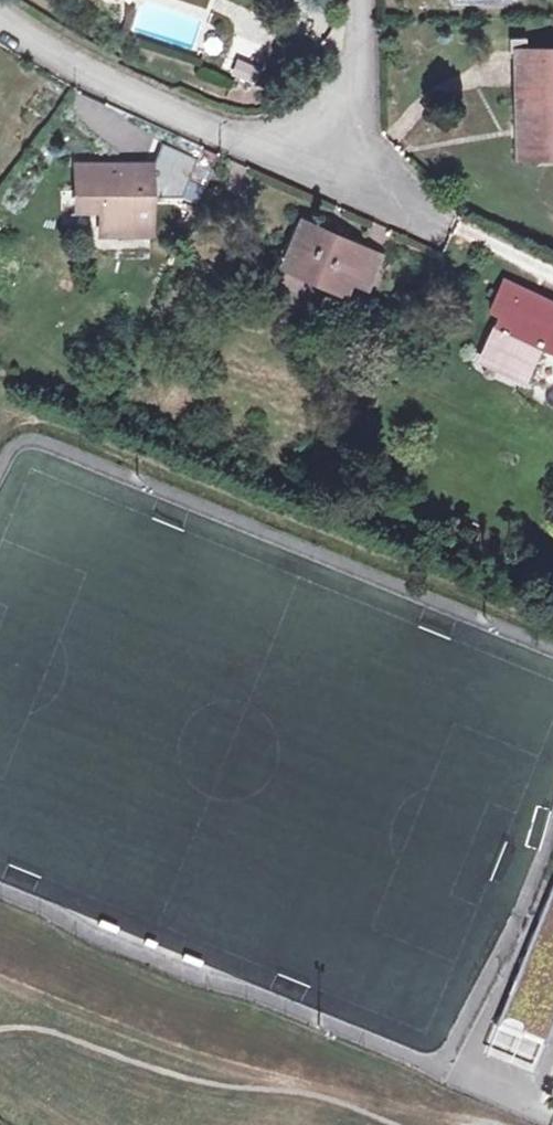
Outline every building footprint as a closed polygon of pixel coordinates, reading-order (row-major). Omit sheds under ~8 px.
[(525,51),(527,133),(552,132),(552,50),(525,51)] [(525,51),(513,51),(516,157),(552,156),(552,132),(527,133),(525,51)] [(97,233),(150,233),(151,172),(121,172),(121,165),(75,165),(74,204),(99,204),(97,233)] [(362,285),(377,252),(299,219),(282,257),(321,273),(317,282),(339,292),(345,278),(362,285)] [(540,300),(538,303),(504,288),(494,308),(505,312),(498,328),(501,330),(486,359),(528,379),(537,362),(531,359),(538,347),(552,354),(552,306),(540,300)] [(499,1020),(545,1039),(552,1021),(552,892),(499,1020)]
